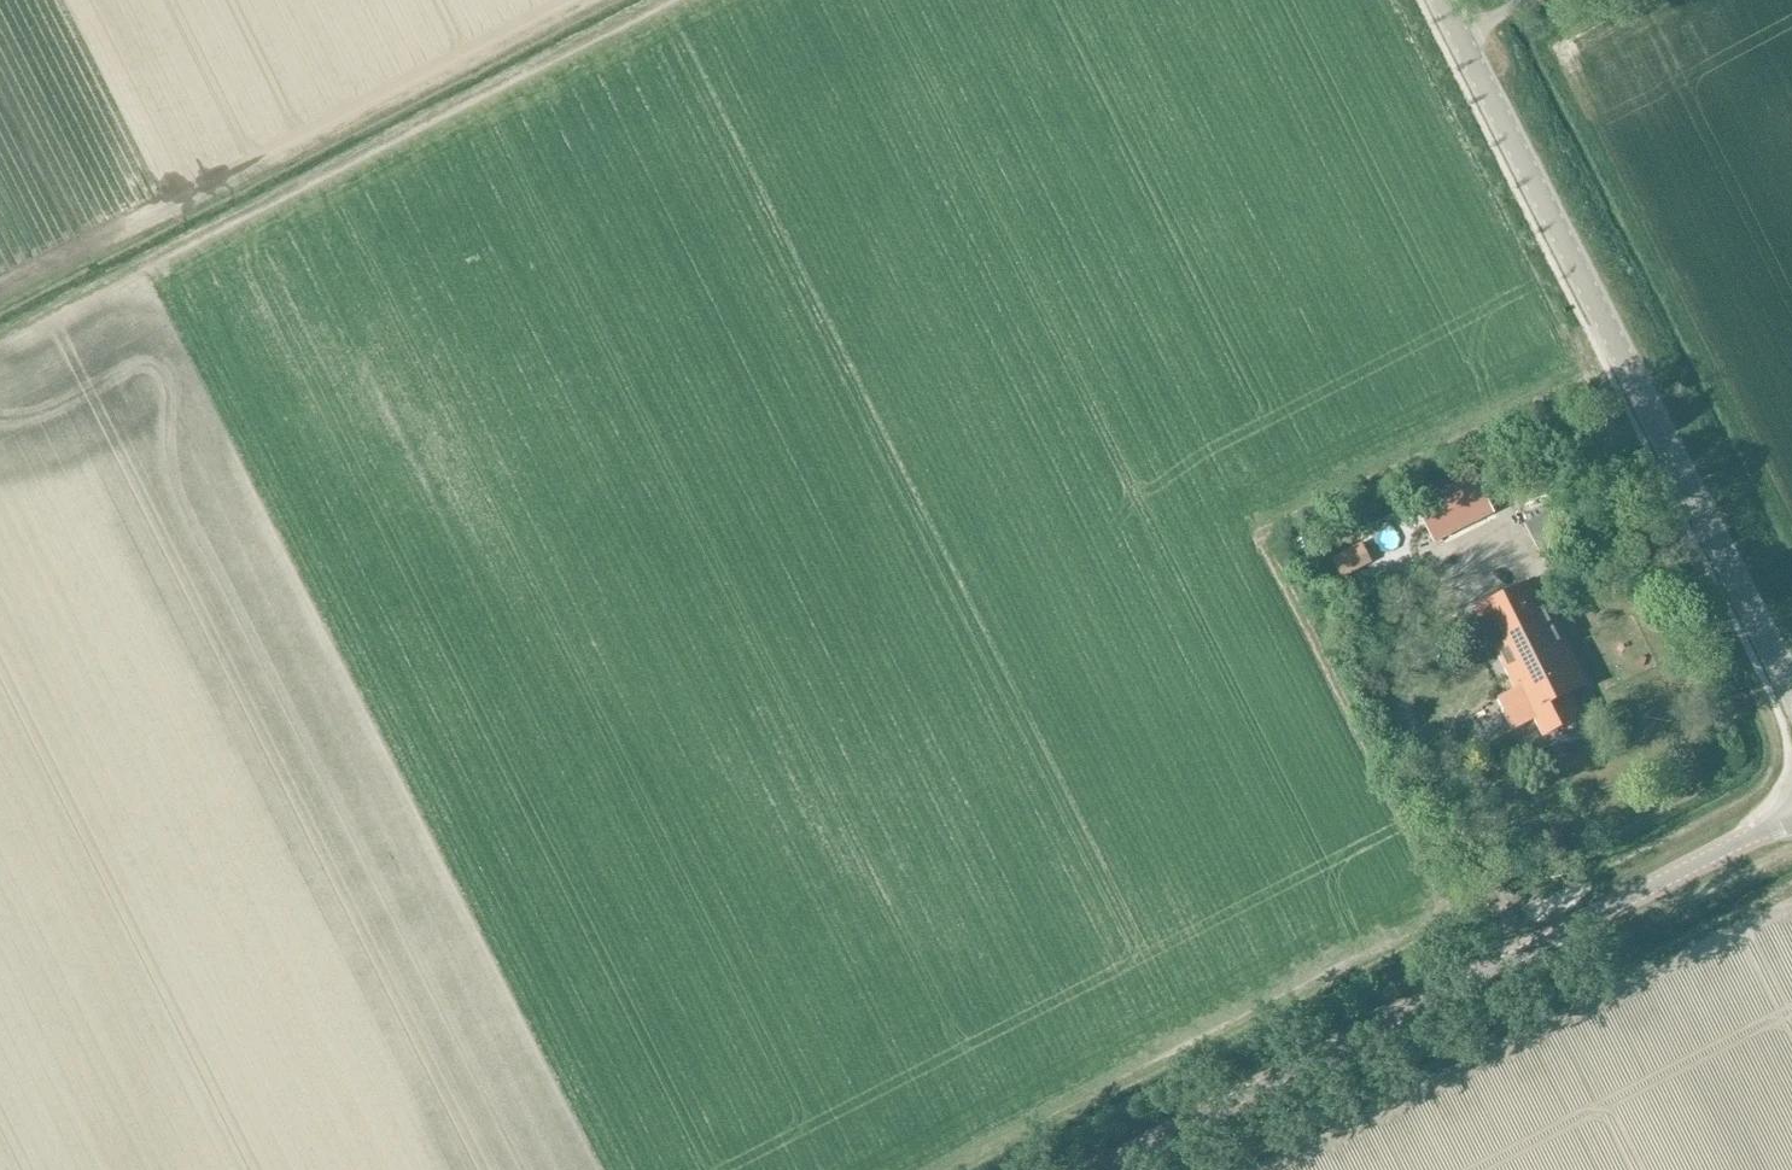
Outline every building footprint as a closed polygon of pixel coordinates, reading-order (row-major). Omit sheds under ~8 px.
[(1493,514),(1474,477),(1416,506),(1434,544),(1493,514)] [(1551,510),(1527,522),(1534,535),(1557,523),(1551,510)] [(1332,559),(1341,576),(1372,560),(1362,543),(1332,559)] [(1532,579),(1475,608),(1516,690),(1531,718),(1535,716),(1545,735),(1580,718),(1568,694),(1585,685),(1532,579)] [(1457,715),(1471,733),(1488,721),(1474,702),(1457,715)] [(1383,997),(1383,1011),(1400,1012),(1401,998),(1383,997)]
